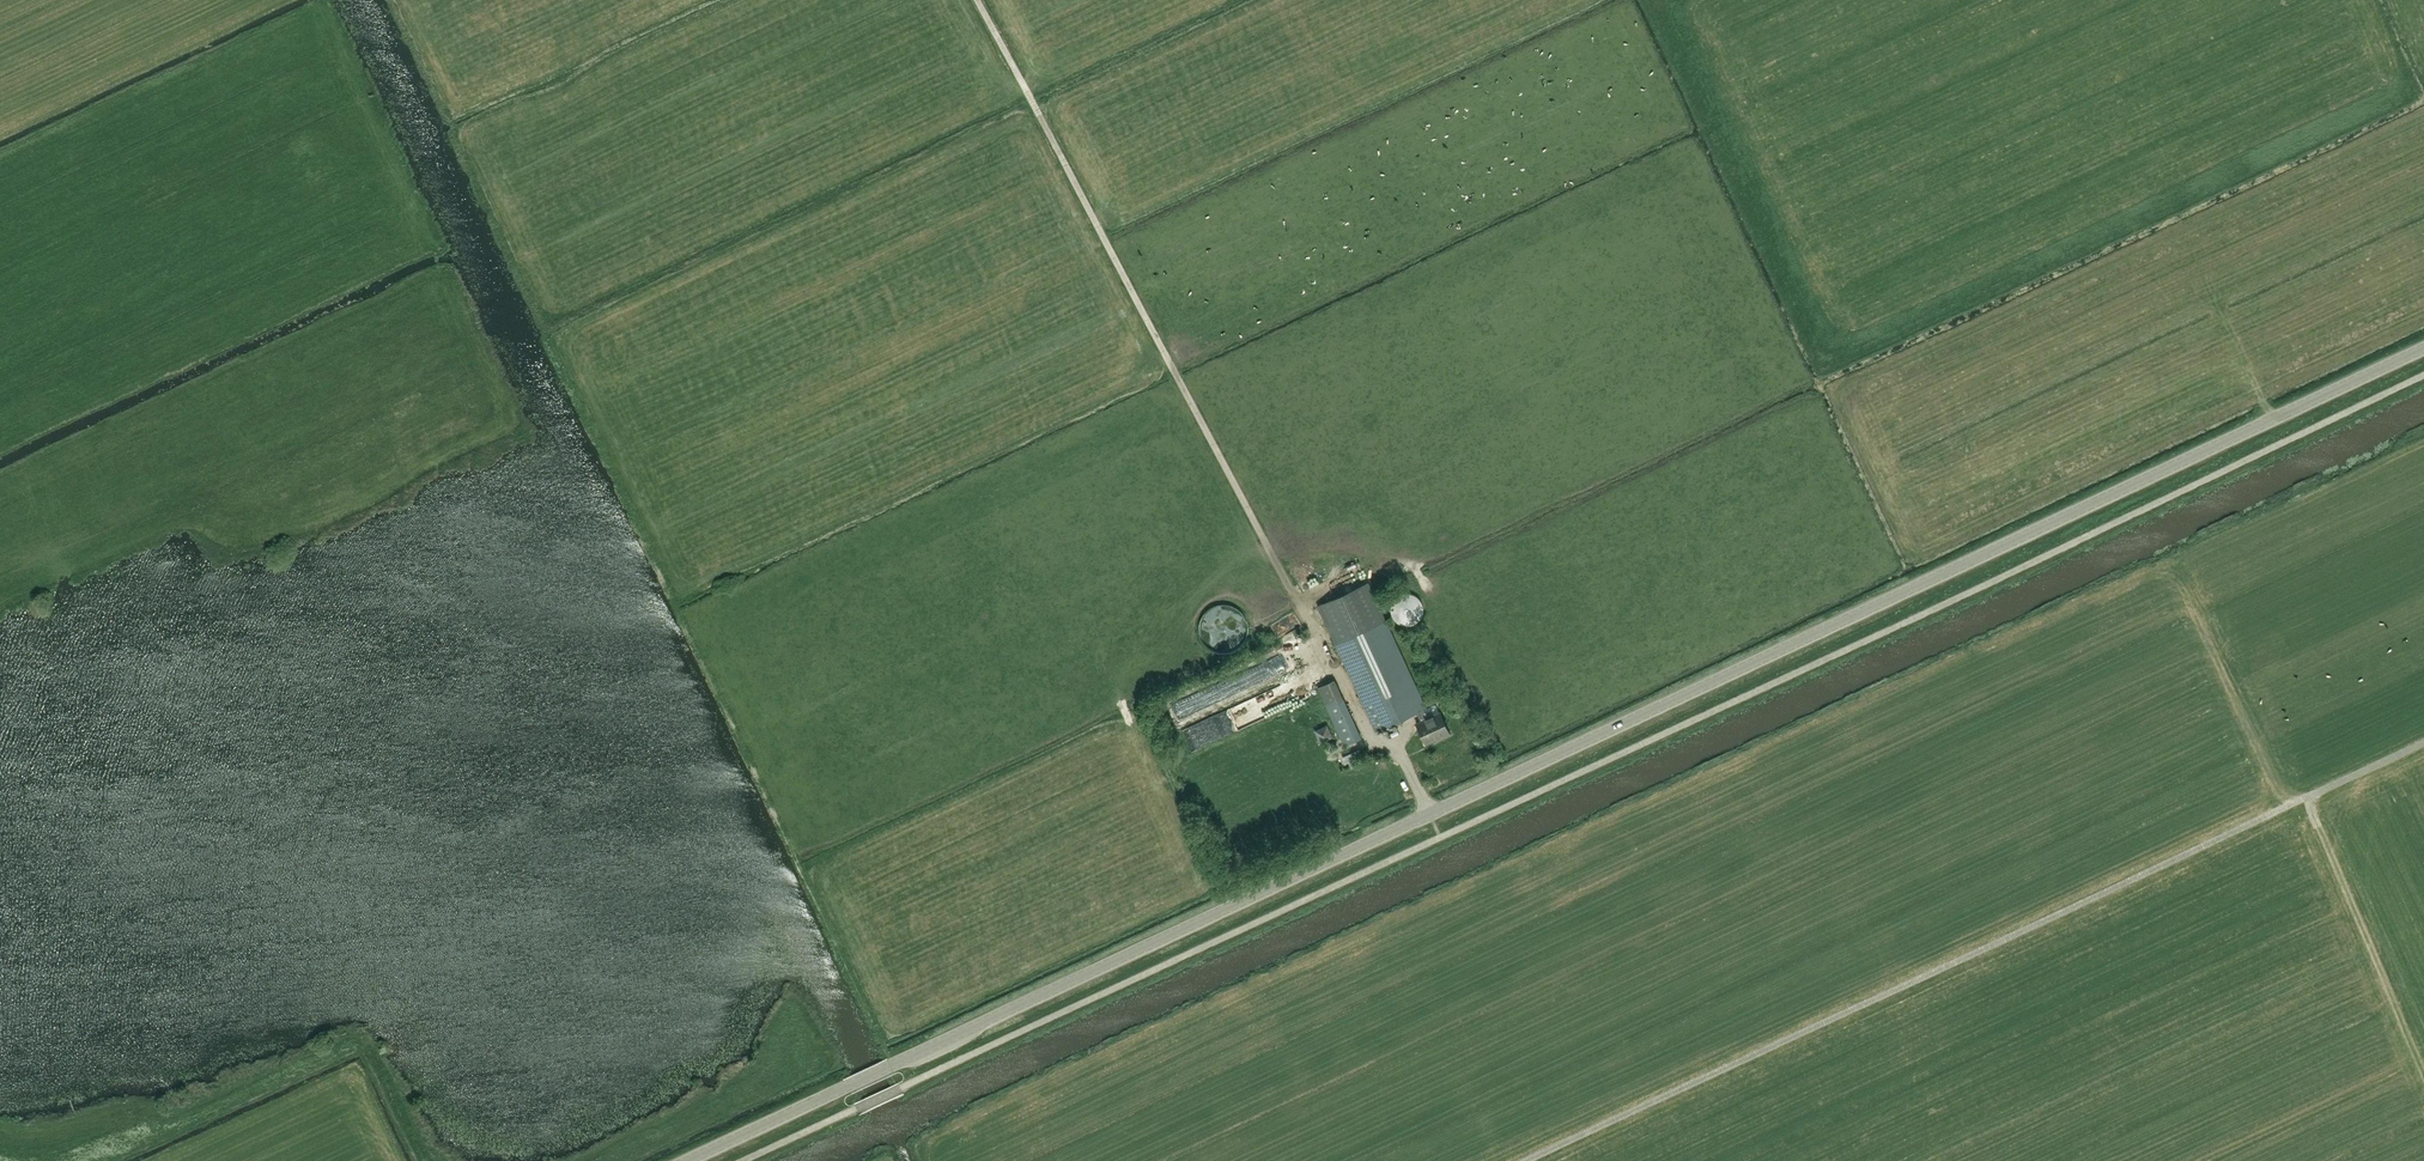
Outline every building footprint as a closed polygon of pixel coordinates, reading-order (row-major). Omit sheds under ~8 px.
[(1312,568),(1300,569),(1301,584),(1313,583),(1312,568)] [(1425,708),(1385,621),(1367,581),(1318,605),(1336,643),(1376,731),(1417,712),(1421,721),(1416,723),(1426,744),(1442,736),(1442,738),(1450,734),(1440,712),(1428,717),(1424,708),(1425,708)] [(1407,593),(1404,593),(1401,594),(1399,595),(1396,597),(1395,598),(1393,601),(1392,603),(1391,607),(1391,611),(1392,614),(1393,617),(1394,619),(1397,621),(1400,624),(1403,624),(1406,625),(1410,624),(1413,624),(1415,623),(1418,621),(1421,619),(1422,616),(1423,612),(1423,608),(1423,604),(1421,600),(1419,597),(1416,595),(1413,594),(1410,593),(1407,593)] [(1345,745),(1361,738),(1334,679),(1318,687),(1345,745)] [(1220,701),(1233,696),(1229,686),(1216,691),(1220,701)] [(1199,733),(1211,730),(1209,718),(1196,721),(1199,733)] [(1332,740),(1327,727),(1316,732),(1321,745),(1332,740)] [(1225,733),(1231,745),(1237,743),(1232,730),(1225,733)]
